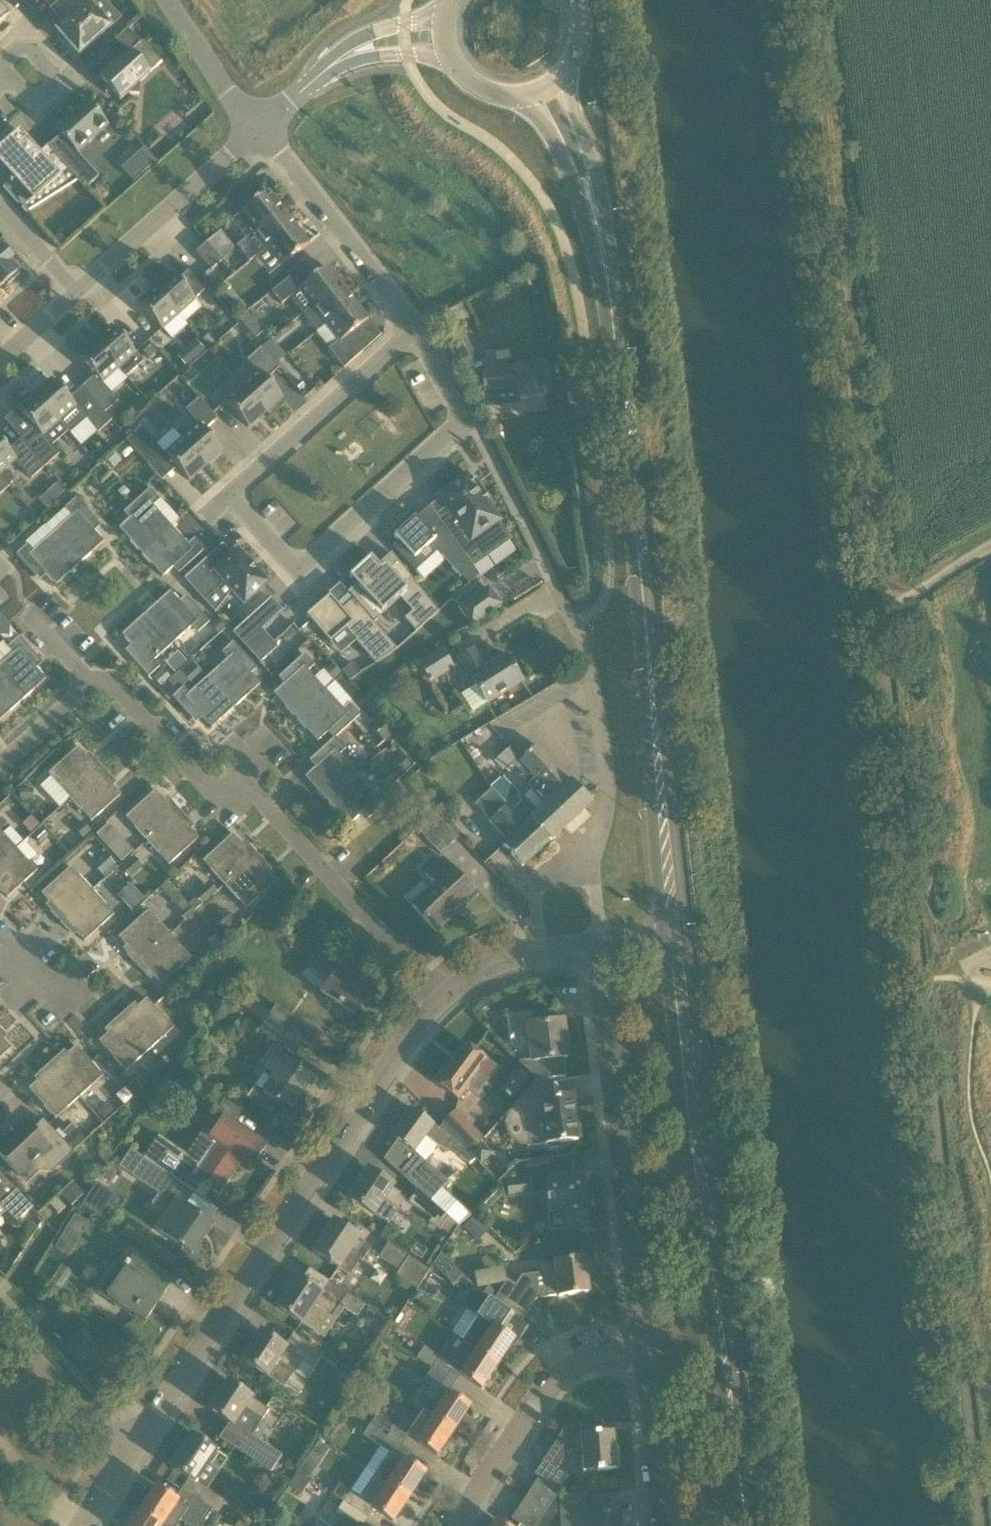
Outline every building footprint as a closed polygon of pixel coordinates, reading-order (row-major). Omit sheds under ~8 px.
[(52,8),(61,0),(54,0),(56,3),(49,9),(50,10),(52,8)] [(52,8),(66,24),(57,32),(78,56),(109,28),(89,5),(93,1),(92,0),(61,0),(52,8)] [(105,87),(105,93),(112,94),(119,102),(127,95),(139,95),(139,84),(149,75),(130,53),(140,44),(127,30),(105,50),(117,63),(99,79),(105,87)] [(73,109),(64,117),(65,119),(54,129),(77,155),(107,126),(85,101),(74,111),(73,109)] [(19,132),(0,148),(0,167),(12,180),(10,181),(11,182),(13,181),(31,202),(68,169),(67,168),(48,146),(39,154),(19,132)] [(123,167),(136,181),(157,160),(144,147),(123,167)] [(80,157),(67,168),(68,169),(86,189),(99,177),(80,157)] [(282,210),(268,193),(231,221),(245,240),(254,233),(254,232),(282,210)] [(267,249),(295,228),(282,210),(254,232),(267,249)] [(295,228),(267,249),(281,267),(309,245),(295,228)] [(222,262),(206,244),(195,253),(211,271),(222,262)] [(5,283),(7,286),(18,276),(16,274),(17,273),(9,264),(11,261),(2,251),(0,253),(0,288),(5,283)] [(281,304),(299,290),(312,307),(313,308),(340,286),(326,268),(308,283),(299,271),(272,292),(281,304)] [(172,274),(155,289),(178,315),(195,300),(172,274)] [(517,277),(517,286),(533,286),(533,277),(517,277)] [(312,307),(303,314),(317,333),(327,325),(326,325),(354,303),(340,286),(313,308),(312,307)] [(220,298),(231,311),(241,302),(230,289),(220,298)] [(155,290),(138,305),(161,330),(178,315),(155,290)] [(349,336),(367,321),(354,303),(326,325),(327,325),(339,341),(328,350),(344,370),(363,353),(349,336)] [(239,320),(247,330),(257,321),(249,312),(239,320)] [(95,343),(118,369),(117,369),(125,378),(143,363),(112,328),(95,343)] [(476,359),(462,328),(452,338),(463,365),(476,359)] [(209,334),(201,341),(208,348),(216,342),(209,334)] [(196,341),(189,347),(189,351),(195,358),(204,350),(196,341)] [(118,369),(95,343),(78,358),(95,376),(82,388),(91,399),(104,413),(117,402),(111,394),(101,384),(117,369),(118,369)] [(150,344),(142,351),(149,359),(157,352),(150,344)] [(258,373),(242,387),(265,413),(282,398),(267,381),(280,370),(262,349),(248,362),(258,373)] [(548,396),(544,365),(481,373),(484,395),(516,391),(517,400),(548,396)] [(191,368),(181,378),(187,385),(198,375),(191,368)] [(52,381),(36,396),(59,422),(76,407),(52,381)] [(248,428),(265,413),(242,387),(225,402),(248,428)] [(35,396),(18,411),(34,428),(21,440),(45,468),(59,455),(43,436),(58,422),(35,396)] [(91,399),(78,411),(98,433),(111,421),(91,399)] [(186,411),(199,425),(182,440),(205,466),(222,451),(204,431),(217,419),(199,399),(186,411)] [(140,428),(126,441),(147,465),(162,452),(140,428)] [(21,440),(8,452),(16,460),(15,461),(32,479),(45,468),(21,440)] [(205,466),(182,440),(165,455),(189,481),(205,466)] [(15,461),(16,460),(8,452),(0,443),(0,474),(15,461)] [(462,479),(437,498),(440,502),(453,519),(443,526),(460,550),(473,541),(485,557),(507,541),(495,525),(498,522),(483,501),(486,498),(474,481),(470,484),(467,486),(462,479)] [(130,494),(124,487),(118,493),(124,499),(130,494)] [(133,516),(129,520),(119,529),(140,553),(170,526),(153,507),(160,501),(149,490),(127,510),(128,511),(133,516)] [(45,527),(52,534),(80,564),(104,543),(91,528),(97,523),(76,499),(45,527)] [(426,531),(416,520),(415,518),(394,537),(398,541),(392,547),(415,572),(416,572),(414,570),(435,551),(460,578),(461,577),(471,568),(477,576),(467,584),(468,585),(478,576),(460,550),(443,526),(438,520),(437,521),(426,531)] [(170,526),(140,553),(162,578),(176,565),(182,571),(204,551),(194,539),(188,545),(170,526)] [(80,564),(52,534),(33,552),(27,545),(16,555),(36,578),(42,572),(55,586),(80,564)] [(244,605),(268,584),(238,551),(232,557),(222,546),(184,581),(204,603),(225,584),(244,605)] [(373,624),(377,621),(375,619),(400,596),(412,609),(403,618),(416,632),(425,624),(438,613),(437,612),(406,573),(391,554),(377,566),(370,558),(359,568),(352,575),(357,580),(356,581),(362,587),(357,591),(357,590),(356,589),(355,589),(354,589),(353,589),(352,589),(351,590),(347,594),(373,624)] [(488,587),(457,609),(470,627),(501,605),(488,587)] [(146,614),(173,644),(192,627),(198,633),(209,623),(189,601),(183,606),(170,592),(146,614)] [(244,646),(261,630),(282,611),(271,599),(232,634),(244,646)] [(345,630),(354,641),(375,665),(396,651),(373,624),(353,600),(342,610),(332,599),(326,605),(323,601),(306,616),(330,644),(345,630)] [(0,614),(0,636),(11,627),(0,614)] [(128,656),(148,678),(160,668),(154,661),(173,644),(146,614),(122,636),(135,650),(128,656)] [(211,626),(218,634),(228,626),(221,618),(211,626)] [(261,630),(244,646),(260,664),(277,648),(269,638),(261,630)] [(0,666),(0,678),(21,702),(46,680),(33,666),(39,660),(19,638),(8,648),(13,654),(0,666)] [(260,685),(247,671),(253,665),(233,643),(222,653),(227,659),(208,677),(235,707),(260,685)] [(470,678),(487,704),(522,682),(505,656),(484,669),(472,650),(459,659),(471,678),(470,678)] [(452,668),(442,651),(420,665),(431,682),(452,668)] [(288,682),(273,694),(295,718),(325,691),(308,672),(314,666),(304,655),(282,675),(288,682)] [(192,662),(181,673),(193,686),(205,676),(192,662)] [(326,671),(334,680),(341,674),(333,664),(326,671)] [(350,681),(361,673),(352,664),(342,672),(350,681)] [(163,669),(153,679),(161,687),(171,678),(163,669)] [(192,720),(198,715),(211,729),(235,707),(208,677),(189,694),(183,688),(172,698),(192,720)] [(21,702),(0,678),(0,721),(21,702)] [(325,691),(295,718),(317,743),(332,729),(336,735),(337,736),(335,738),(335,739),(353,722),(360,716),(347,703),(341,708),(325,691)] [(381,715),(362,694),(360,692),(352,698),(357,704),(373,721),(378,717),(379,717),(381,715)] [(393,734),(379,717),(378,717),(373,721),(369,725),(384,743),(393,734)] [(355,743),(361,735),(350,727),(344,736),(355,743)] [(335,738),(313,758),(319,765),(305,778),(327,802),(357,775),(339,756),(345,750),(335,739),(335,738)] [(536,746),(515,765),(520,769),(519,770),(530,783),(527,786),(531,790),(527,793),(541,808),(529,820),(549,842),(587,807),(585,806),(585,801),(587,800),(571,782),(570,783),(536,746)] [(92,757),(88,760),(77,748),(48,775),(69,799),(103,768),(92,757)] [(509,748),(494,762),(503,772),(518,758),(509,748)] [(402,755),(392,764),(402,775),(412,767),(402,755)] [(103,768),(69,799),(91,822),(120,796),(109,783),(113,780),(103,768)] [(357,775),(327,802),(348,826),(363,813),(368,820),(391,799),(380,788),(374,794),(357,775)] [(499,780),(490,789),(518,819),(527,810),(516,798),(499,780)] [(508,841),(502,847),(522,867),(549,842),(529,820),(523,825),(518,819),(490,789),(473,805),(508,841)] [(166,804),(155,791),(125,819),(147,842),(180,812),(170,801),(166,804)] [(190,824),(180,812),(147,842),(168,866),(198,839),(187,827),(190,824)] [(433,814),(417,830),(440,855),(457,840),(433,814)] [(31,816),(23,824),(31,833),(40,825),(31,816)] [(0,820),(0,831),(3,835),(10,829),(1,819),(0,820)] [(75,830),(83,839),(91,832),(83,823),(75,830)] [(121,863),(133,852),(109,825),(97,836),(121,863)] [(15,848),(0,831),(0,861),(15,848)] [(247,844),(243,847),(232,835),(203,862),(224,886),(257,855),(247,844)] [(7,898),(37,872),(15,848),(0,861),(0,891),(7,898)] [(118,868),(106,855),(93,866),(105,879),(118,868)] [(268,867),(257,855),(224,886),(246,909),(275,882),(264,870),(268,867)] [(121,868),(130,878),(143,867),(134,857),(121,868)] [(425,874),(435,885),(412,907),(435,932),(454,915),(451,912),(473,891),(443,858),(425,874)] [(52,907),(49,910),(59,922),(93,891),(71,867),(41,894),(52,907)] [(167,883),(161,889),(181,911),(188,905),(167,883)] [(195,899),(188,906),(195,912),(217,892),(209,883),(194,897),(195,899)] [(69,933),(73,930),(84,942),(114,915),(93,891),(59,922),(69,933)] [(136,891),(123,903),(132,912),(144,900),(136,891)] [(186,922),(196,913),(195,912),(188,906),(188,905),(181,911),(178,913),(186,922)] [(136,965),(169,935),(148,912),(118,938),(129,951),(126,954),(136,965)] [(218,913),(217,926),(221,927),(220,933),(229,933),(229,927),(231,927),(232,914),(218,913)] [(169,935),(136,965),(146,977),(150,974),(161,986),(191,959),(169,935)] [(330,982),(321,994),(354,1016),(370,991),(340,969),(345,962),(321,946),(307,967),(330,982)] [(543,985),(533,994),(541,1004),(551,995),(543,985)] [(134,1010),(131,1007),(119,1017),(149,1050),(173,1029),(146,999),(134,1010)] [(517,1062),(535,1081),(551,1079),(565,1078),(563,1059),(567,1058),(563,1022),(534,1026),(532,1012),(507,1016),(510,1040),(529,1038),(531,1060),(517,1062)] [(286,1013),(279,1024),(290,1032),(298,1021),(286,1013)] [(108,1028),(111,1031),(99,1042),(125,1071),(149,1050),(119,1017),(108,1028)] [(231,1030),(238,1031),(243,1026),(240,1019),(234,1017),(228,1023),(231,1030)] [(288,1033),(267,1019),(260,1030),(280,1044),(288,1033)] [(11,1049),(0,1037),(0,1059),(11,1049)] [(467,1084),(476,1072),(487,1080),(496,1067),(485,1059),(464,1044),(446,1068),(445,1067),(434,1082),(458,1100),(469,1085),(467,1084)] [(60,1054),(49,1065),(79,1098),(103,1077),(76,1047),(63,1058),(60,1054)] [(269,1113),(277,1100),(291,1109),(311,1079),(278,1056),(274,1054),(274,1055),(264,1069),(273,1074),(254,1102),(269,1113)] [(49,1065),(37,1075),(41,1079),(28,1090),(55,1119),(79,1098),(49,1065)] [(164,1081),(172,1084),(182,1082),(187,1074),(174,1065),(164,1081)] [(543,1145),(543,1146),(558,1144),(577,1141),(572,1098),(554,1101),(551,1079),(535,1081),(514,1106),(523,1113),(527,1145),(527,1147),(543,1145)] [(142,1099),(152,1090),(146,1084),(136,1093),(142,1099)] [(215,1113),(224,1118),(232,1124),(241,1111),(225,1100),(215,1113)] [(115,1110),(109,1103),(97,1113),(103,1120),(115,1110)] [(390,1130),(393,1132),(390,1137),(389,1138),(396,1142),(416,1157),(402,1177),(401,1178),(417,1190),(417,1191),(430,1203),(431,1202),(447,1182),(424,1162),(436,1147),(436,1146),(446,1152),(449,1148),(455,1139),(442,1125),(438,1132),(432,1127),(433,1126),(410,1109),(400,1123),(396,1121),(390,1130)] [(455,1111),(442,1124),(442,1125),(455,1139),(469,1153),(470,1153),(483,1140),(455,1111)] [(265,1146),(232,1124),(224,1118),(212,1135),(205,1130),(187,1157),(159,1137),(144,1159),(195,1193),(203,1199),(210,1189),(218,1194),(241,1161),(251,1167),(265,1146)] [(42,1170),(51,1170),(72,1151),(44,1120),(33,1131),(24,1122),(15,1130),(14,1129),(13,1130),(14,1131),(8,1137),(7,1136),(6,1137),(6,1138),(0,1144),(0,1156),(19,1176),(35,1162),(42,1170)] [(66,1121),(57,1129),(66,1139),(69,1136),(75,1130),(68,1122),(66,1121)] [(69,1136),(64,1142),(72,1150),(78,1145),(84,1140),(75,1131),(69,1136)] [(471,1154),(476,1159),(481,1164),(492,1153),(481,1143),(471,1154)] [(144,1159),(132,1177),(158,1194),(151,1205),(167,1216),(157,1231),(191,1254),(212,1225),(185,1207),(195,1193),(144,1159)] [(563,1213),(565,1231),(588,1228),(582,1177),(550,1181),(547,1160),(517,1164),(497,1183),(503,1190),(506,1190),(507,1197),(547,1192),(550,1214),(563,1213)] [(391,1188),(392,1187),(367,1170),(348,1199),(387,1224),(405,1198),(391,1188)] [(0,1173),(0,1205),(6,1211),(17,1223),(33,1208),(0,1173)] [(74,1182),(60,1194),(71,1207),(85,1195),(74,1182)] [(97,1182),(82,1205),(91,1211),(106,1189),(97,1182)] [(430,1203),(417,1191),(409,1202),(432,1219),(429,1222),(440,1230),(449,1218),(447,1216),(431,1202),(430,1203)] [(48,1204),(57,1214),(58,1215),(65,1208),(56,1198),(48,1204)] [(447,1216),(449,1218),(457,1226),(468,1217),(457,1206),(447,1216)] [(464,1228),(477,1242),(489,1231),(476,1217),(464,1228)] [(313,1252),(338,1268),(349,1276),(360,1260),(362,1261),(370,1248),(358,1239),(333,1222),(313,1252)] [(69,1257),(79,1240),(65,1232),(55,1248),(69,1257)] [(397,1276),(417,1290),(429,1272),(388,1245),(380,1258),(400,1271),(397,1276)] [(443,1277),(453,1267),(442,1256),(434,1268),(443,1277)] [(106,1296),(136,1317),(145,1322),(172,1283),(133,1257),(106,1296)] [(521,1321),(536,1299),(559,1296),(559,1297),(588,1293),(587,1289),(590,1287),(589,1278),(586,1277),(584,1258),(554,1262),(554,1263),(541,1265),(542,1273),(521,1276),(514,1286),(507,1281),(498,1295),(493,1302),(514,1316),(521,1321)] [(762,1279),(753,1275),(749,1275),(751,1295),(755,1295),(763,1289),(762,1279)] [(363,1306),(346,1295),(347,1293),(329,1281),(328,1282),(321,1293),(303,1281),(302,1281),(296,1277),(276,1308),(301,1324),(314,1333),(327,1313),(332,1316),(339,1306),(344,1309),(356,1317),(363,1306)] [(462,1341),(497,1365),(513,1341),(503,1334),(514,1316),(493,1302),(483,1295),(477,1291),(465,1310),(477,1318),(462,1341)] [(241,1360),(266,1377),(284,1388),(294,1373),(303,1360),(314,1368),(323,1354),(294,1335),(285,1348),(260,1331),(241,1360)] [(446,1380),(453,1370),(481,1389),(497,1365),(462,1341),(455,1337),(440,1359),(424,1349),(417,1359),(432,1369),(431,1370),(446,1380)] [(376,1352),(369,1362),(376,1367),(382,1356),(376,1352)] [(385,1370),(373,1366),(371,1373),(383,1376),(385,1370)] [(432,1417),(453,1431),(469,1407),(440,1388),(446,1380),(431,1370),(424,1381),(432,1386),(427,1394),(441,1403),(432,1417)] [(246,1435),(236,1450),(271,1474),(282,1457),(252,1436),(262,1422),(269,1410),(251,1398),(251,1397),(227,1381),(208,1410),(246,1435)] [(409,1437),(416,1442),(437,1456),(453,1431),(432,1417),(432,1418),(423,1412),(415,1424),(403,1416),(397,1425),(378,1413),(370,1426),(388,1437),(403,1446),(409,1437)] [(388,1437),(370,1426),(363,1436),(389,1453),(374,1476),(408,1499),(424,1474),(407,1463),(413,1453),(403,1446),(388,1437)] [(548,1453),(568,1452),(581,1451),(583,1473),(615,1470),(612,1433),(581,1435),(580,1426),(564,1428),(564,1429),(548,1453)] [(201,1442),(191,1436),(170,1467),(174,1470),(175,1471),(181,1475),(188,1480),(181,1492),(208,1510),(210,1511),(216,1515),(225,1501),(207,1490),(218,1473),(206,1465),(215,1452),(216,1450),(202,1441),(201,1442)] [(534,1475),(539,1478),(559,1492),(568,1478),(556,1470),(543,1461),(534,1475)] [(304,1462),(298,1472),(308,1479),(312,1474),(310,1466),(304,1462)] [(408,1499),(374,1476),(359,1497),(340,1484),(333,1496),(343,1503),(367,1519),(373,1510),(392,1522),(408,1499)] [(539,1478),(532,1488),(551,1502),(555,1496),(557,1495),(559,1492),(539,1478)] [(161,1525),(162,1525),(176,1525),(180,1521),(188,1525),(197,1525),(200,1521),(202,1522),(210,1511),(181,1492),(175,1500),(156,1488),(140,1513),(160,1525),(161,1525)] [(532,1488),(525,1499),(545,1512),(551,1502),(532,1488)] [(557,1495),(555,1496),(551,1502),(545,1512),(538,1523),(536,1525),(548,1525),(560,1508),(562,1525),(620,1525),(619,1514),(588,1517),(586,1493),(557,1495)] [(518,1509),(538,1523),(545,1512),(525,1499),(518,1509)] [(343,1503),(335,1514),(341,1518),(336,1525),(362,1525),(367,1519),(343,1503)] [(517,1524),(520,1525),(536,1525),(538,1523),(518,1509),(511,1520),(517,1524)] [(140,1513),(136,1510),(128,1523),(131,1525),(160,1525),(140,1513)]
